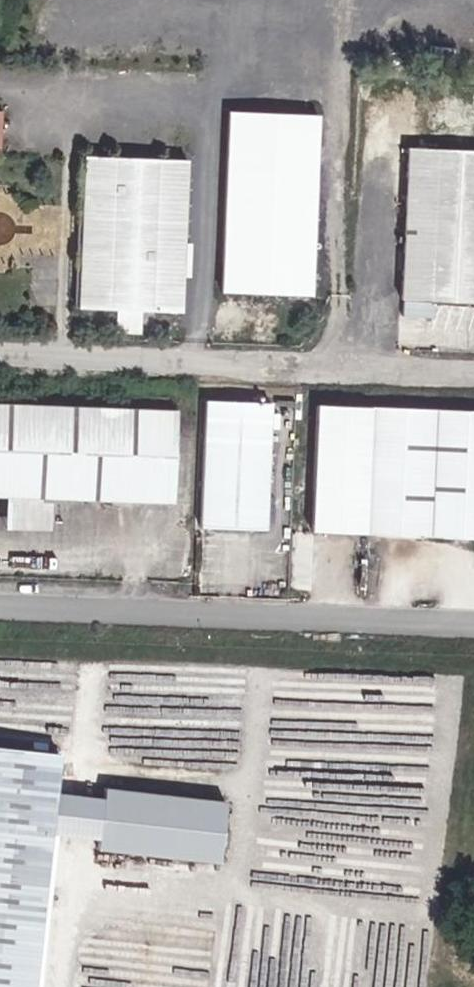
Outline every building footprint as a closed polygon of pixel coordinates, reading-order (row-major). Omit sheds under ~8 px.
[(223,108),(216,289),(318,293),(321,196),(312,196),(315,112),(223,108)] [(403,157),(398,309),(473,312),(473,160),(403,157)] [(186,171),(83,167),(82,227),(93,230),(92,254),(80,257),(78,318),(180,321),(186,171)] [(266,539),(271,413),(205,410),(201,537),(266,539)] [(0,413),(0,505),(8,506),(50,507),(173,511),(176,420),(0,413)] [(368,416),(364,544),(473,547),(473,420),(368,416)] [(49,539),(50,507),(8,506),(6,537),(49,539)] [(55,755),(0,750),(0,986),(30,986),(55,755)]
